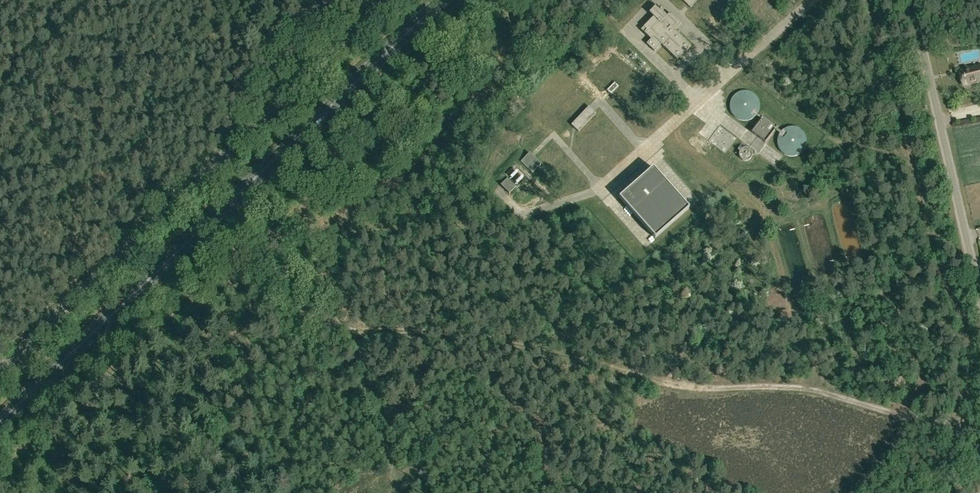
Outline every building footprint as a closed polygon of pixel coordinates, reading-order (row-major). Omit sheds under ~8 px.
[(666,16),(655,6),(649,13),(653,17),(640,30),(650,40),(646,44),(654,51),(661,44),(677,59),(690,46),(674,30),(681,23),(670,12),(666,16)] [(959,71),(963,85),(979,81),(979,66),(959,71)] [(610,93),(611,95),(619,86),(614,82),(606,90),(610,93)] [(732,110),(736,115),(741,118),(747,119),(753,117),(758,114),(760,108),(760,102),(758,96),(754,92),(748,90),(742,91),(736,94),(733,98),(731,104),(732,110)] [(594,111),(589,106),(571,125),(573,127),(576,129),(578,132),(596,113),(594,111)] [(777,127),(763,116),(751,132),(765,142),(777,127)] [(780,146),(784,151),(789,154),(795,155),(801,153),(805,149),(808,144),(808,138),(806,132),(801,128),(795,126),(789,126),(784,129),(780,134),(779,140),(780,146)] [(541,164),(529,153),(521,161),(532,173),(541,164)] [(748,166),(757,162),(755,156),(746,160),(748,166)] [(689,208),(653,167),(619,197),(655,238),(689,208)] [(508,177),(505,180),(501,185),(509,193),(514,188),(516,186),(508,177)]
